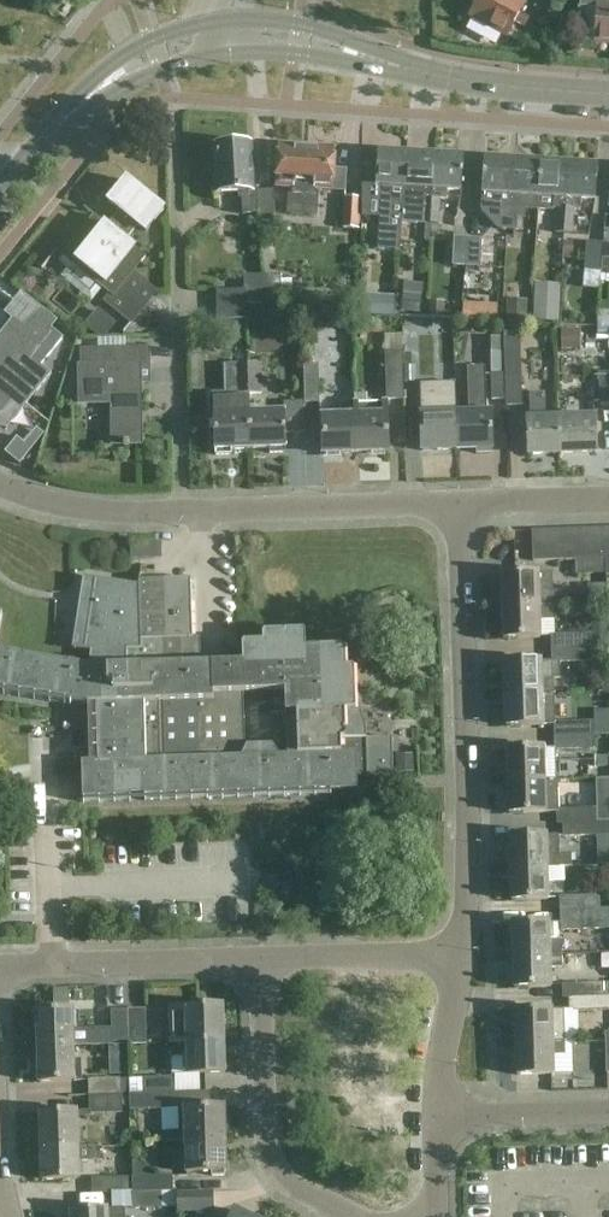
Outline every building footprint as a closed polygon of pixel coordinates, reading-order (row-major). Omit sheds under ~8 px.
[(469,17),(508,38),(526,5),(517,0),(478,0),(469,17)] [(597,9),(595,44),(608,45),(608,0),(581,0),(580,8),(597,9)] [(252,188),(251,158),(250,144),(234,144),(231,141),(224,142),(222,145),(217,145),(218,162),(218,173),(216,176),(216,184),(219,186),(219,193),(221,193),(241,192),(241,197),(244,197),(245,215),(258,214),(257,191),(257,188),(252,188)] [(308,147),(280,145),(278,172),(275,174),(275,182),(277,182),(277,186),(294,187),(293,193),(290,193),(289,213),(303,214),(308,147)] [(308,147),(303,214),(318,215),(319,195),(316,195),(316,189),(333,190),(333,188),(347,189),(348,175),(334,174),(336,148),(308,147)] [(403,188),(405,188),(407,153),(378,151),(375,200),(381,200),(378,249),(399,251),(403,188)] [(439,212),(440,199),(433,199),(436,155),(407,153),(405,188),(420,189),(419,198),(415,198),(414,212),(422,213),(422,211),(439,212)] [(465,157),(436,155),(433,199),(440,199),(447,199),(447,190),(462,191),(465,157)] [(504,202),(511,203),(514,160),(485,158),(481,210),(500,229),(517,230),(517,218),(517,217),(503,216),(504,202)] [(539,211),(542,162),(514,160),(511,203),(504,202),(503,216),(517,217),(517,218),(525,218),(525,210),(539,211)] [(574,209),(567,209),(570,164),(542,162),(539,211),(556,212),(556,220),(573,221),(574,209)] [(599,165),(570,164),(567,209),(574,209),(580,209),(581,199),(597,200),(599,165)] [(62,256),(78,269),(72,276),(90,292),(97,284),(113,297),(107,305),(130,324),(143,309),(119,290),(146,258),(126,241),(138,226),(147,232),(165,210),(128,180),(109,202),(124,214),(111,229),(95,216),(62,256)] [(272,190),(257,191),(258,214),(258,221),(274,221),(272,190)] [(360,229),(361,199),(344,198),(342,229),(360,229)] [(422,211),(422,213),(421,225),(438,226),(439,212),(422,211)] [(573,234),(573,221),(556,220),(555,233),(573,234)] [(452,266),(468,267),(470,238),(454,237),(452,266)] [(482,239),(470,238),(468,267),(480,267),(482,239)] [(602,257),(603,243),(586,242),(584,288),(601,289),(602,257)] [(246,305),(263,305),(263,276),(244,277),(244,291),(246,290),(246,305)] [(282,276),(263,276),(263,305),(282,304),(282,276)] [(218,321),(228,320),(247,320),(246,305),(246,290),(244,291),(217,291),(218,321)] [(422,294),(403,292),(400,313),(420,315),(422,294)] [(507,299),(506,320),(527,321),(528,300),(507,299)] [(430,301),(429,317),(444,318),(445,302),(430,301)] [(463,303),(463,321),(497,322),(498,304),(463,303)] [(536,306),(535,321),(555,322),(556,307),(536,306)] [(3,413),(62,340),(22,308),(0,336),(0,357),(1,358),(0,359),(0,411),(3,413)] [(402,335),(384,336),(387,400),(404,399),(402,335)] [(504,352),(506,399),(506,406),(523,406),(519,337),(503,338),(504,352)] [(149,349),(84,350),(84,367),(80,367),(81,403),(113,403),(114,444),(124,444),(124,447),(130,447),(130,444),(141,444),(140,367),(149,367),(149,349)] [(492,399),(506,399),(504,352),(490,353),(492,399)] [(251,413),(250,394),(249,394),(248,364),(234,365),(235,392),(226,393),(227,414),(215,414),(216,451),(217,451),(217,455),(231,455),(231,450),(251,450),(250,413),(251,413)] [(249,394),(250,394),(263,393),(262,364),(248,364),(249,394)] [(305,403),(319,403),(318,364),(303,365),(305,403)] [(469,414),(457,414),(458,450),(477,450),(477,454),(493,454),(493,449),(492,413),(488,413),(487,367),(468,368),(469,414)] [(598,373),(600,404),(608,403),(608,372),(598,373)] [(355,394),(356,404),(355,404),(357,453),(389,452),(387,403),(367,403),(367,393),(355,394)] [(532,396),(532,421),(528,421),(529,434),(529,455),(563,454),(562,421),(547,421),(547,395),(532,396)] [(423,451),(458,450),(457,414),(444,414),(444,400),(425,400),(425,415),(421,415),(423,451)] [(357,453),(355,404),(343,404),(341,416),(323,417),(325,455),(357,453)] [(250,413),(251,450),(287,448),(285,412),(251,413),(250,413)] [(597,420),(562,421),(563,454),(597,453),(597,431),(597,420)] [(313,443),(312,431),(289,432),(289,443),(313,443)] [(594,560),(593,529),(578,530),(579,560),(594,560)] [(608,529),(593,529),(594,560),(606,559),(608,559),(608,555),(608,529)] [(564,561),(563,530),(548,531),(549,561),(564,561)] [(579,560),(578,530),(563,530),(564,561),(565,561),(579,560)] [(548,531),(533,531),(534,562),(549,561),(548,531)] [(606,559),(594,560),(579,560),(565,561),(565,575),(606,574),(606,576),(607,576),(606,559)] [(566,590),(539,591),(539,573),(502,574),(503,607),(553,606),(567,605),(566,590)] [(71,706),(72,702),(88,705),(89,734),(83,734),(83,749),(89,749),(90,762),(82,763),(82,776),(83,799),(85,799),(358,790),(358,776),(368,776),(368,779),(394,778),(392,738),(366,739),(366,731),(361,712),(356,713),(355,669),(346,669),(346,648),(306,650),(305,633),(263,634),(263,644),(242,644),(243,663),(194,665),(191,579),(140,580),(139,585),(84,577),(70,665),(0,653),(0,695),(71,706)] [(554,634),(553,606),(503,607),(504,640),(541,639),(541,635),(554,634)] [(551,635),(552,649),(592,648),(592,647),(607,647),(607,634),(551,635)] [(552,661),(542,661),(505,661),(505,694),(543,693),(554,693),(554,678),(560,678),(560,662),(592,662),(592,648),(552,649),(552,661)] [(543,726),(543,693),(505,694),(506,727),(543,726)] [(554,722),(554,735),(595,734),(595,721),(554,722)] [(596,749),(595,734),(554,735),(555,750),(596,749)] [(508,782),(545,780),(544,748),(507,749),(508,782)] [(546,813),(545,780),(508,782),(509,814),(546,813)] [(599,783),(582,783),(582,805),(598,805),(599,783)] [(557,824),(562,824),(598,823),(598,821),(597,808),(556,809),(557,824)] [(598,821),(598,823),(562,824),(563,837),(608,835),(608,821),(598,821)] [(559,854),(559,835),(510,836),(511,869),(548,868),(572,867),(571,854),(559,854)] [(549,900),(548,868),(511,869),(511,901),(549,900)] [(559,897),(560,912),(601,910),(601,909),(601,896),(559,897)] [(560,912),(560,930),(608,929),(608,909),(601,909),(601,910),(560,912)] [(561,940),(550,940),(549,922),(512,923),(513,956),(562,955),(561,940)] [(562,955),(513,956),(514,978),(514,989),(551,987),(551,968),(562,968),(562,955)] [(568,999),(568,998),(608,997),(608,983),(562,984),(562,999),(568,999)] [(568,999),(569,1011),(608,1010),(608,997),(568,998),(568,999)] [(223,1006),(187,1007),(172,1007),(173,1043),(188,1043),(188,1041),(224,1040),(223,1006)] [(551,1009),(530,1010),(515,1010),(516,1043),(565,1042),(563,1010),(551,1010),(551,1009)] [(129,1042),(129,1046),(147,1044),(146,1010),(128,1011),(129,1042)] [(38,1012),(39,1048),(81,1047),(113,1046),(113,1042),(129,1042),(128,1011),(111,1011),(112,1029),(73,1031),(72,1011),(38,1012)] [(225,1074),(224,1040),(188,1041),(188,1043),(188,1044),(173,1044),(172,1059),(188,1058),(189,1076),(225,1074)] [(565,1042),(516,1043),(518,1076),(554,1075),(554,1057),(553,1045),(565,1045),(565,1042)] [(81,1047),(39,1048),(40,1084),(82,1083),(81,1047)] [(131,1096),(170,1094),(170,1093),(175,1093),(174,1077),(130,1079),(131,1096)] [(87,1079),(88,1097),(122,1096),(122,1095),(130,1095),(129,1080),(121,1080),(120,1078),(87,1079)] [(171,1109),(170,1094),(131,1096),(132,1110),(171,1109)] [(123,1112),(122,1096),(88,1097),(89,1114),(123,1112)] [(185,1141),(226,1140),(226,1124),(230,1123),(229,1110),(225,1109),(225,1107),(184,1108),(184,1112),(179,1112),(180,1131),(165,1132),(166,1141),(185,1141)] [(42,1147),(78,1146),(77,1112),(41,1113),(42,1147)] [(226,1140),(185,1141),(186,1174),(212,1173),(212,1177),(225,1177),(225,1173),(227,1173),(226,1140)] [(78,1146),(42,1147),(43,1181),(79,1180),(78,1163),(103,1162),(103,1148),(78,1149),(78,1146)] [(172,1176),(134,1177),(135,1194),(162,1193),(162,1191),(173,1191),(172,1176)] [(134,1177),(92,1178),(92,1194),(96,1194),(96,1195),(132,1194),(135,1194),(134,1177)] [(132,1194),(133,1209),(162,1208),(162,1193),(135,1194),(132,1194)] [(213,1193),(178,1194),(179,1213),(214,1212),(213,1193)] [(234,1209),(231,1216),(251,1216),(234,1209)]
